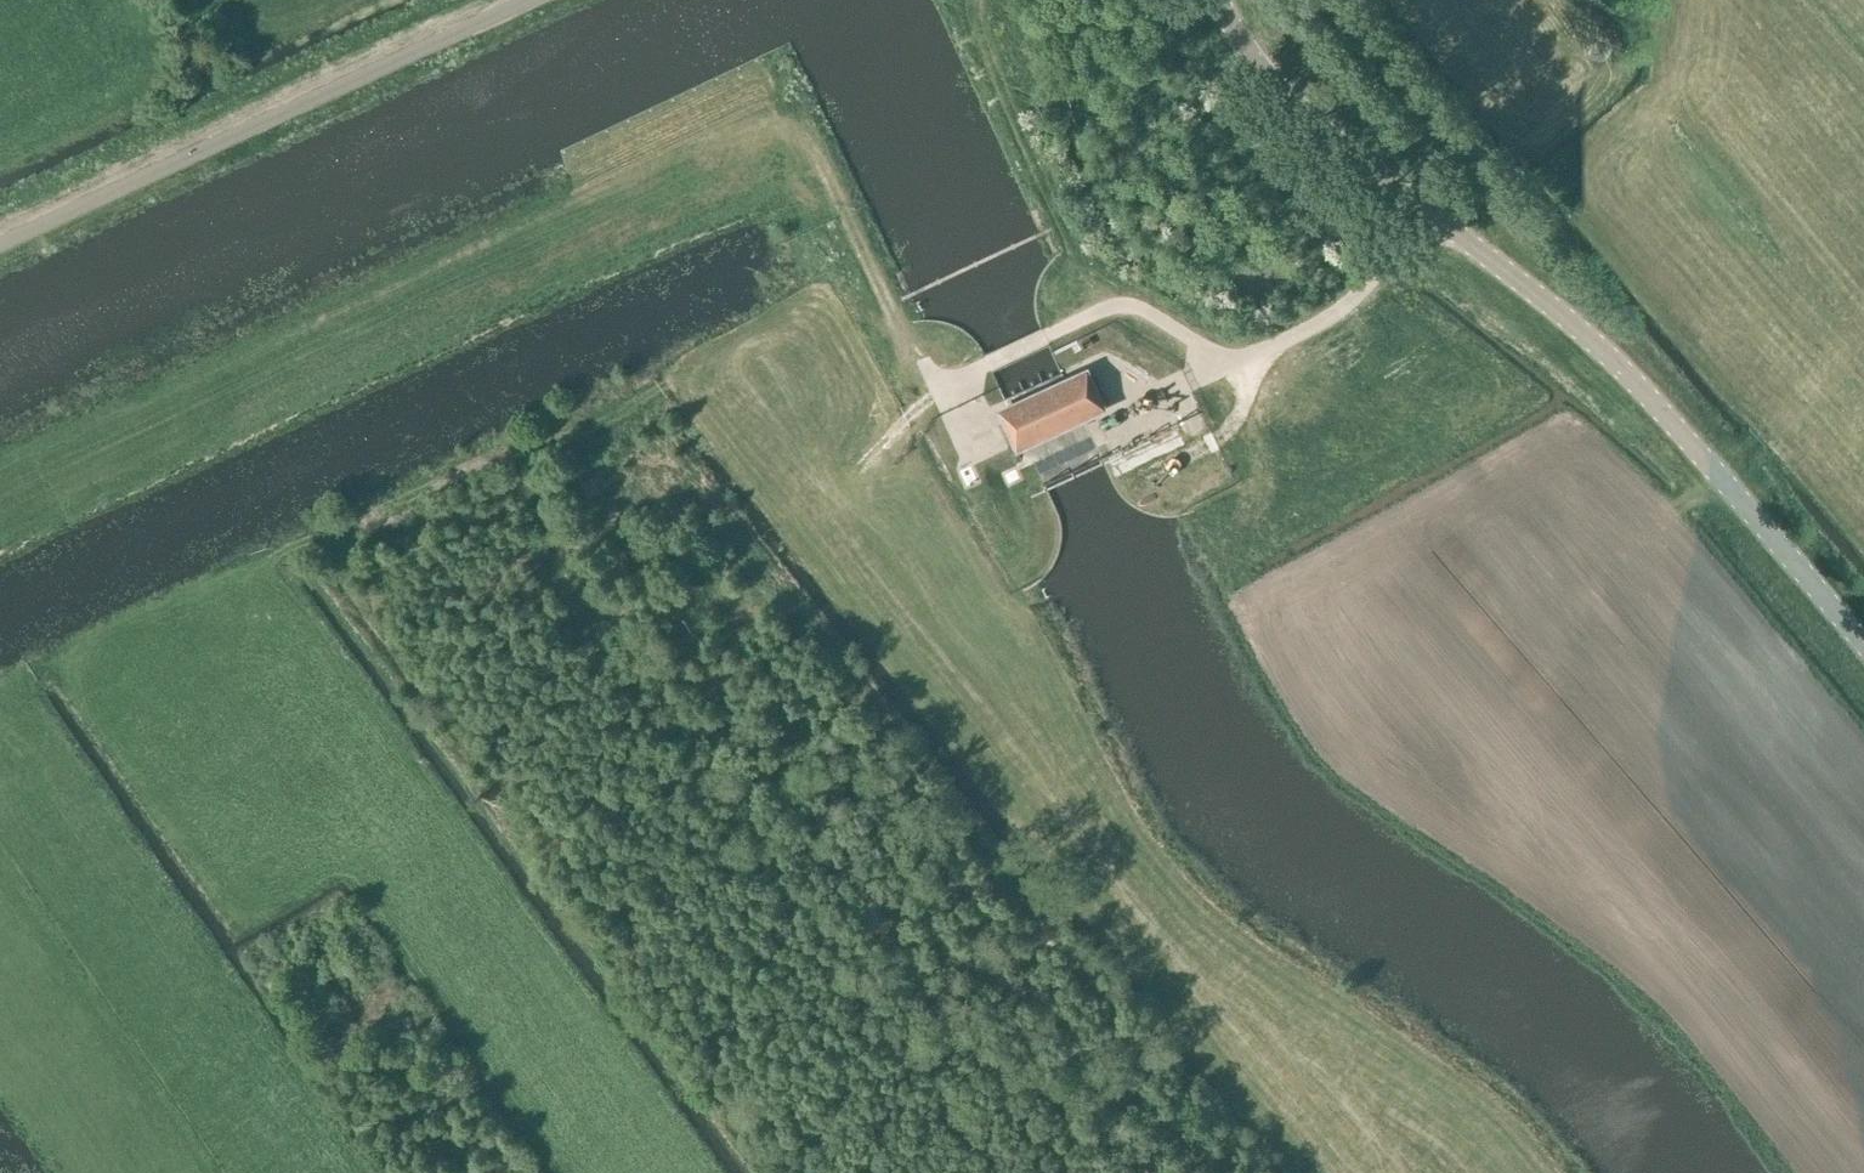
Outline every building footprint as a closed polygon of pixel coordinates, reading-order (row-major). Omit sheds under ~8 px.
[(1017,450),(1104,409),(1087,372),(999,413),(1017,450)]
